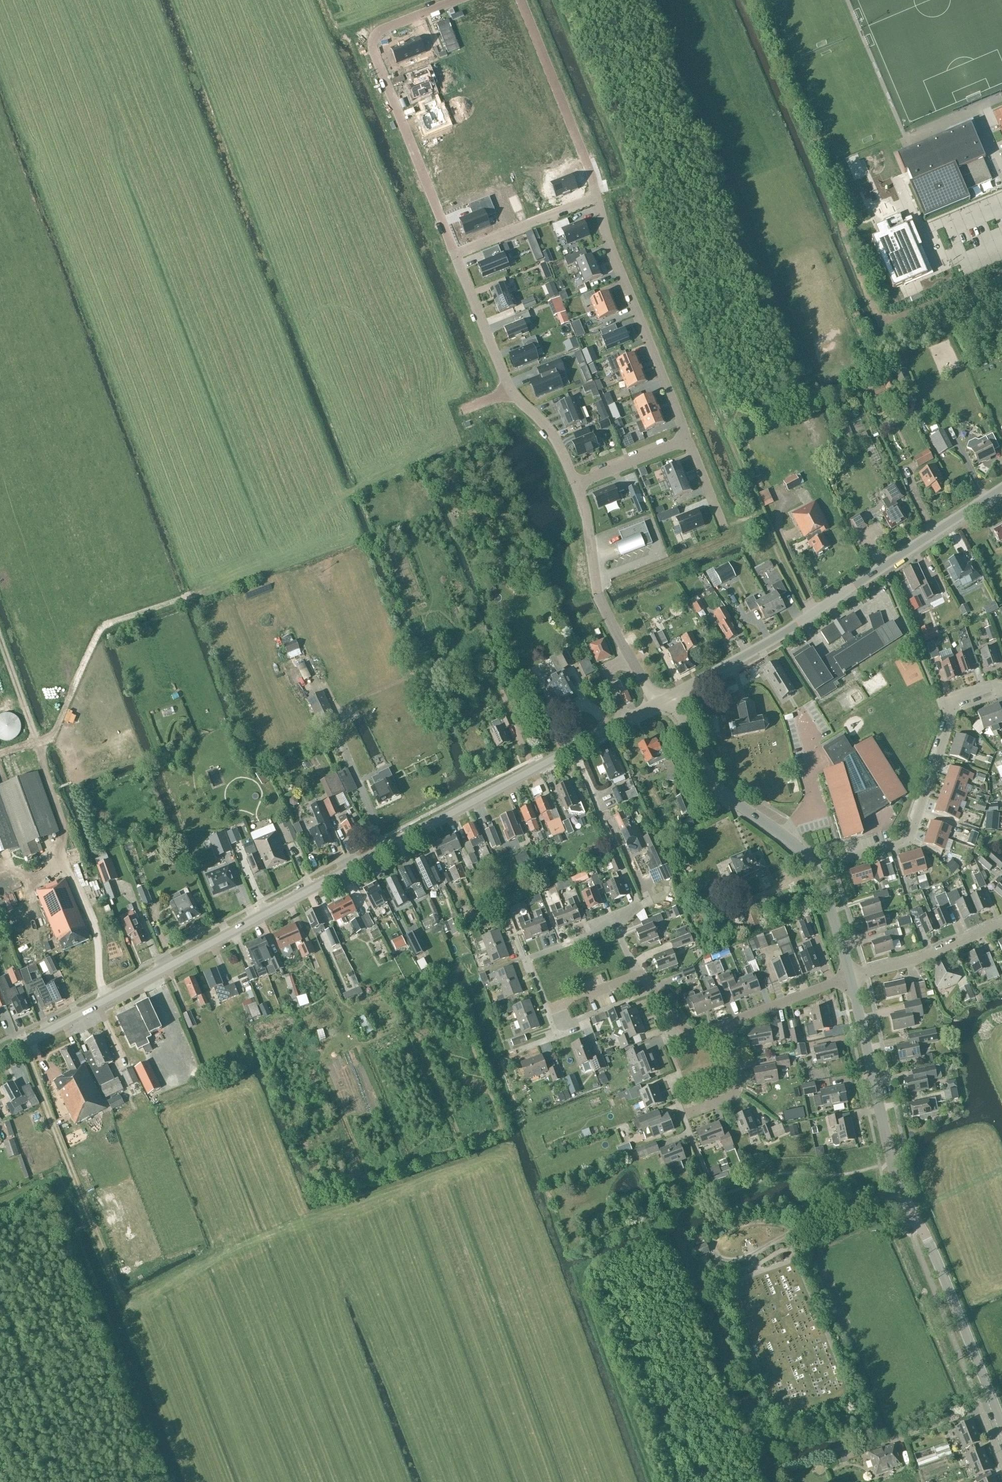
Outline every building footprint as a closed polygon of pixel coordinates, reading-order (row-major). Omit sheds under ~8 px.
[(419,38),(391,49),(397,64),(425,53),(419,38)] [(414,84),(408,87),(413,101),(421,98),(421,99),(426,96),(434,93),(430,83),(433,82),(428,71),(411,78),(414,84)] [(427,132),(447,124),(441,110),(439,111),(435,101),(424,106),(428,115),(421,118),(427,132)] [(963,127),(897,155),(905,173),(908,172),(912,183),(909,184),(925,220),(970,201),(966,191),(992,180),(985,164),(977,145),(979,144),(971,124),(963,127)] [(551,184),(556,197),(563,195),(563,197),(571,194),(570,192),(577,189),(572,176),(551,184)] [(469,206),(473,215),(460,221),(466,235),(490,226),(487,219),(496,215),(489,197),(469,206)] [(865,221),(870,218),(867,211),(862,213),(865,221)] [(878,236),(872,239),(893,289),(905,284),(913,281),(910,274),(924,268),(912,239),(917,237),(909,218),(903,221),(900,214),(884,221),(885,224),(875,229),(878,236)] [(564,236),(568,245),(589,236),(583,221),(570,227),(567,220),(552,226),(558,238),(564,236)] [(532,231),(525,234),(528,240),(535,238),(532,231)] [(485,261),(478,264),(483,278),(509,268),(504,254),(502,255),(498,246),(482,253),(485,261)] [(553,262),(549,250),(543,253),(547,265),(553,262)] [(594,256),(588,258),(585,250),(564,258),(568,266),(575,263),(579,274),(598,266),(594,256)] [(541,252),(534,254),(536,261),(543,258),(541,252)] [(546,263),(540,265),(543,272),(549,269),(546,263)] [(602,277),(598,266),(579,274),(582,280),(576,282),(578,287),(585,284),(584,284),(602,277)] [(495,301),(512,295),(507,283),(490,290),(495,301)] [(557,289),(548,293),(551,299),(559,296),(557,289)] [(564,291),(559,293),(562,301),(567,299),(564,291)] [(595,310),(614,303),(610,292),(596,298),(594,292),(582,297),(586,307),(593,304),(595,310)] [(905,300),(907,305),(926,298),(923,293),(923,292),(905,300)] [(516,307),(512,295),(495,301),(500,313),(516,307)] [(525,308),(537,304),(534,296),(522,301),(525,308)] [(560,298),(550,302),(556,316),(566,312),(560,298)] [(614,303),(595,310),(599,320),(618,313),(614,303)] [(517,323),(504,328),(510,341),(528,333),(524,322),(531,318),(529,312),(514,317),(517,323)] [(567,324),(561,326),(569,351),(576,348),(567,324)] [(602,338),(607,351),(629,342),(624,329),(618,331),(615,325),(600,331),(603,337),(602,338)] [(582,328),(574,331),(577,338),(585,335),(582,328)] [(522,342),(525,349),(510,355),(516,369),(538,360),(534,350),(540,348),(535,337),(522,342)] [(588,364),(598,360),(592,346),(582,350),(588,364)] [(581,352),(575,354),(579,364),(585,362),(581,352)] [(639,363),(635,354),(617,361),(621,371),(639,363)] [(533,371),(537,380),(526,385),(532,400),(558,389),(553,375),(560,372),(556,362),(533,371)] [(643,373),(639,363),(621,371),(624,380),(643,373)] [(897,388),(889,369),(879,374),(887,392),(897,388)] [(909,381),(904,369),(895,372),(900,385),(909,381)] [(643,373),(624,380),(628,390),(647,382),(643,373)] [(886,391),(883,385),(873,390),(876,396),(886,391)] [(608,406),(614,404),(609,393),(604,395),(608,406)] [(638,412),(657,404),(653,395),(634,402),(638,412)] [(573,399),(556,405),(561,417),(577,410),(573,399)] [(622,418),(616,403),(608,406),(614,421),(622,418)] [(657,404),(638,412),(642,421),(661,414),(657,404)] [(577,410),(561,417),(566,428),(579,423),(581,427),(587,424),(581,409),(577,410)] [(661,414),(642,421),(644,427),(639,429),(641,434),(647,431),(665,424),(661,414)] [(608,419),(599,423),(602,431),(611,427),(608,419)] [(620,419),(614,422),(617,428),(623,426),(620,419)] [(849,425),(849,426),(847,421),(840,424),(842,429),(841,429),(846,441),(854,437),(849,425)] [(952,447),(944,430),(930,438),(939,455),(952,447)] [(972,450),(978,463),(995,455),(992,451),(999,448),(992,434),(979,441),(975,440),(969,443),(968,448),(972,450)] [(593,435),(573,442),(579,457),(587,454),(587,455),(594,452),(593,451),(598,449),(593,435)] [(919,467),(933,459),(928,450),(914,458),(919,467)] [(662,470),(666,480),(684,472),(680,463),(662,470)] [(936,494),(945,489),(940,481),(943,479),(935,464),(919,474),(927,488),(931,486),(936,494)] [(670,490),(688,482),(684,472),(666,480),(670,490)] [(784,482),(788,491),(800,485),(796,476),(784,482)] [(692,492),(688,482),(670,490),(674,499),(692,492)] [(891,529),(907,520),(898,505),(897,505),(895,502),(903,497),(896,484),(884,491),(888,498),(883,501),(888,510),(882,514),(891,529)] [(602,491),(594,495),(599,508),(620,500),(614,487),(608,489),(607,488),(602,490),(602,491)] [(764,507),(775,502),(769,489),(758,493),(764,507)] [(830,530),(824,517),(816,501),(792,514),(804,538),(808,536),(809,538),(806,539),(808,543),(811,548),(813,547),(816,554),(818,553),(819,554),(822,553),(822,552),(830,548),(823,535),(822,535),(822,534),(830,530)] [(643,503),(636,506),(639,514),(647,511),(643,503)] [(662,506),(652,511),(654,516),(665,512),(662,506)] [(677,508),(667,512),(670,519),(680,515),(677,508)] [(698,511),(677,519),(683,535),(693,531),(692,530),(704,525),(698,511)] [(857,532),(867,526),(860,515),(850,521),(857,532)] [(653,544),(648,533),(644,523),(619,532),(623,543),(616,545),(621,556),(644,547),(653,544)] [(993,531),(996,536),(995,537),(997,540),(998,540),(999,542),(1001,540),(1001,526),(993,531)] [(954,583),(959,581),(962,587),(981,577),(972,561),(964,566),(959,556),(949,561),(952,567),(947,570),(954,583)] [(736,577),(728,563),(714,571),(722,584),(736,577)] [(759,576),(773,568),(770,563),(756,571),(759,576)] [(926,582),(918,565),(903,572),(912,591),(920,588),(926,600),(941,593),(934,578),(926,582)] [(766,597),(775,614),(785,609),(778,597),(786,592),(780,581),(772,586),(775,592),(766,597)] [(759,607),(765,620),(775,614),(766,597),(757,603),(753,596),(745,601),(750,612),(759,607)] [(698,613),(705,609),(700,601),(693,605),(698,613)] [(995,602),(983,608),(987,615),(998,609),(995,602)] [(963,616),(970,612),(966,604),(959,607),(963,616)] [(720,624),(718,625),(724,634),(728,641),(737,635),(733,629),(734,629),(728,620),(730,618),(725,609),(715,615),(720,624)] [(809,645),(793,656),(795,660),(815,691),(816,691),(821,699),(836,689),(832,684),(845,676),(844,675),(845,674),(844,673),(856,665),(857,666),(858,665),(857,664),(869,657),(870,658),(871,657),(870,656),(882,648),(901,636),(893,623),(884,628),(880,613),(873,616),(873,614),(871,615),(872,616),(869,617),(873,629),(862,636),(861,635),(854,639),(850,633),(862,626),(854,613),(841,621),(842,623),(836,627),(833,624),(820,632),(829,645),(841,637),(846,644),(841,647),(842,649),(836,653),(834,651),(819,661),(812,649),(811,650),(809,645)] [(925,641),(938,636),(936,629),(930,631),(928,626),(921,628),(925,641)] [(990,642),(996,639),(992,626),(985,629),(990,642)] [(663,645),(667,643),(661,631),(657,634),(655,630),(649,633),(657,649),(663,646),(663,645)] [(688,651),(698,646),(691,633),(682,638),(684,642),(681,643),(667,650),(680,675),(695,668),(686,652),(688,651)] [(961,674),(973,670),(969,657),(975,655),(969,639),(961,642),(963,648),(960,649),(962,655),(955,657),(961,674)] [(287,653),(299,649),(296,640),(284,645),(287,653)] [(597,661),(610,656),(603,641),(589,647),(591,652),(593,652),(597,661)] [(928,645),(932,658),(938,656),(934,643),(928,645)] [(986,668),(999,664),(993,647),(981,651),(986,668)] [(557,709),(578,699),(578,698),(564,672),(563,670),(572,665),(565,651),(555,656),(557,660),(552,662),(558,675),(543,682),(556,709),(557,709)] [(953,655),(940,659),(948,681),(960,677),(953,655)] [(764,669),(782,699),(794,692),(776,661),(764,669)] [(298,665),(305,679),(311,676),(305,662),(298,665)] [(308,699),(322,728),(326,726),(326,727),(337,722),(322,692),(308,699)] [(625,693),(620,695),(624,705),(628,703),(629,703),(625,693)] [(768,726),(767,721),(768,721),(767,720),(763,718),(763,717),(762,717),(756,718),(753,704),(753,703),(749,701),(748,700),(748,701),(741,702),(740,702),(738,707),(737,707),(740,721),(740,722),(734,723),(733,723),(729,724),(728,724),(731,738),(732,737),(736,737),(737,737),(737,736),(765,731),(765,730),(768,726)] [(988,708),(996,731),(1000,729),(998,724),(1001,722),(1001,713),(999,704),(988,708)] [(993,732),(996,731),(988,708),(977,712),(983,729),(991,726),(993,732)] [(502,718),(499,720),(502,727),(504,730),(514,725),(509,714),(502,718)] [(503,744),(508,742),(504,734),(505,733),(504,730),(502,727),(499,720),(492,723),(495,730),(490,732),(497,747),(499,747),(500,747),(503,746),(503,744)] [(977,752),(978,749),(972,747),(975,740),(957,734),(953,744),(977,752)] [(838,832),(841,840),(862,834),(862,835),(862,834),(858,821),(888,803),(890,805),(890,804),(905,795),(871,740),(856,750),(855,748),(854,748),(855,750),(852,752),(841,736),(822,747),(833,765),(836,763),(839,768),(825,773),(837,813),(833,814),(836,823),(834,823),(834,824),(836,823),(838,831),(836,832),(838,832)] [(649,768),(665,760),(661,751),(656,740),(650,743),(649,741),(638,746),(647,764),(649,768)] [(953,744),(950,755),(967,761),(970,754),(975,756),(977,752),(953,744)] [(612,751),(601,756),(605,764),(603,765),(610,781),(612,781),(614,785),(625,780),(623,776),(625,775),(618,759),(616,759),(612,751)] [(671,767),(676,764),(672,757),(667,759),(671,767)] [(966,784),(968,779),(972,780),(973,774),(950,766),(946,777),(966,784)] [(256,773),(263,784),(269,780),(263,769),(256,773)] [(338,774),(342,781),(351,777),(347,769),(338,774)] [(395,782),(389,769),(379,775),(379,777),(377,778),(376,776),(371,779),(375,786),(372,788),(379,803),(389,799),(390,800),(398,796),(392,784),(395,782)] [(788,783),(797,781),(794,770),(786,772),(788,783)] [(39,852),(35,841),(59,833),(38,773),(0,786),(0,790),(24,857),(39,852)] [(327,781),(335,797),(341,794),(346,792),(338,775),(327,781)] [(966,784),(946,777),(942,789),(966,797),(968,791),(964,790),(966,784)] [(579,804),(570,782),(557,787),(566,810),(567,810),(569,814),(580,815),(585,813),(581,803),(579,804)] [(618,805),(628,801),(638,796),(635,789),(624,793),(621,786),(612,790),(618,805)] [(942,789),(939,800),(959,806),(961,801),(964,802),(966,797),(942,789)] [(341,794),(348,807),(352,805),(346,792),(341,794)] [(691,812),(691,811),(696,809),(690,794),(685,796),(684,795),(677,798),(684,815),(691,812)] [(980,794),(976,807),(985,810),(990,797),(980,794)] [(542,814),(546,824),(554,821),(550,811),(551,811),(545,798),(536,801),(542,815),(542,814)] [(331,817),(340,813),(334,800),(325,804),(331,817)] [(939,800),(935,811),(958,819),(960,813),(957,812),(959,806),(939,800)] [(320,827),(309,831),(312,837),(313,837),(318,849),(333,843),(328,831),(333,829),(328,816),(324,808),(322,802),(312,806),(320,827)] [(531,832),(539,829),(535,820),(536,819),(530,806),(521,810),(527,823),(531,832)] [(629,812),(624,815),(623,813),(614,817),(622,833),(621,833),(628,846),(631,854),(638,852),(647,847),(637,825),(636,825),(629,812)] [(516,837),(516,838),(522,836),(519,827),(517,827),(511,813),(501,818),(507,832),(505,832),(508,840),(516,837)] [(360,832),(354,819),(349,822),(346,816),(340,819),(343,825),(342,825),(349,839),(360,832)] [(995,830),(996,818),(986,817),(985,829),(995,830)] [(282,821),(285,829),(292,826),(289,818),(282,821)] [(686,828),(694,825),(691,819),(683,822),(686,828)] [(568,835),(574,833),(569,820),(563,822),(568,835)] [(932,820),(928,832),(948,839),(951,827),(932,820)] [(473,848),(485,843),(482,836),(480,837),(474,823),(463,828),(473,848)] [(485,830),(493,849),(501,845),(494,827),(485,830)] [(230,842),(240,838),(236,829),(227,833),(230,842)] [(541,842),(547,839),(544,831),(537,833),(541,842)] [(224,832),(209,838),(217,857),(232,851),(224,832)] [(267,870),(287,862),(281,847),(282,847),(276,832),(253,841),(255,845),(261,860),(263,859),(267,870)] [(928,832),(924,843),(944,850),(948,839),(928,832)] [(651,833),(645,836),(658,868),(665,865),(651,833)] [(443,840),(454,865),(458,863),(454,852),(461,849),(455,835),(443,840)] [(446,860),(449,867),(454,865),(443,840),(432,845),(438,859),(445,857),(447,860),(446,860)] [(254,874),(264,870),(253,842),(243,846),(246,855),(249,853),(251,857),(247,858),(254,874)] [(608,848),(596,845),(593,853),(599,855),(605,857),(608,848)] [(485,858),(490,856),(486,846),(480,849),(485,858)] [(909,853),(915,873),(927,870),(921,849),(909,853)] [(518,855),(515,857),(519,867),(530,863),(529,860),(526,852),(518,855)] [(989,872),(995,865),(1000,869),(1001,867),(1001,860),(994,852),(988,859),(984,856),(979,862),(989,872)] [(474,853),(468,856),(472,865),(478,862),(474,853)] [(898,856),(904,877),(915,873),(909,853),(898,856)] [(754,872),(764,868),(761,861),(756,863),(754,859),(749,861),(746,854),(731,860),(733,864),(728,866),(732,874),(736,872),(739,879),(754,873),(754,872)] [(104,884),(119,879),(112,859),(109,860),(108,855),(95,860),(104,884)] [(475,871),(472,865),(468,856),(463,858),(469,873),(475,871)] [(417,862),(415,863),(422,879),(427,891),(438,886),(438,885),(443,883),(435,866),(430,868),(425,858),(417,862)] [(616,873),(621,870),(617,859),(611,862),(616,873)] [(951,859),(945,867),(953,874),(960,867),(951,859)] [(875,866),(873,867),(871,866),(869,866),(868,865),(850,871),(854,885),(873,879),(879,883),(882,879),(888,877),(883,863),(875,865),(875,866)] [(460,865),(455,867),(460,880),(466,878),(460,865)] [(418,898),(424,895),(419,884),(411,867),(397,873),(405,890),(413,887),(418,898)] [(460,880),(455,867),(449,870),(455,883),(460,880)] [(229,870),(208,878),(215,896),(236,888),(229,870)] [(576,885),(590,878),(587,871),(572,878),(576,885)] [(445,884),(450,882),(446,873),(441,875),(445,884)] [(979,889),(986,886),(980,873),(974,876),(979,889)] [(589,909),(602,904),(597,891),(603,889),(597,875),(591,877),(595,888),(583,893),(589,909)] [(926,875),(919,877),(923,889),(930,886),(926,875)] [(398,877),(384,884),(397,909),(410,903),(404,891),(398,877)] [(614,900),(626,895),(620,879),(607,884),(614,900)] [(65,880),(37,892),(41,901),(57,938),(58,938),(64,951),(91,939),(69,889),(65,880)] [(376,882),(364,889),(371,902),(374,909),(387,903),(383,896),(376,882)] [(145,907),(152,904),(147,889),(139,892),(145,907)] [(878,900),(889,897),(887,890),(873,895),(874,900),(860,904),(864,917),(882,912),(878,900)] [(956,890),(946,895),(951,907),(957,904),(963,919),(975,914),(968,898),(961,901),(956,890)] [(977,913),(989,908),(982,892),(970,897),(977,913)] [(190,894),(181,898),(179,893),(171,898),(176,908),(173,910),(180,925),(200,916),(190,894)] [(951,907),(946,895),(945,893),(935,897),(940,910),(933,913),(940,929),(952,924),(946,909),(951,907)] [(335,922),(356,911),(349,897),(328,908),(335,922)] [(564,909),(569,924),(581,920),(575,905),(573,898),(568,900),(570,907),(564,909)] [(552,913),(558,929),(569,924),(564,909),(557,912),(555,905),(550,906),(552,913)] [(732,912),(729,905),(719,909),(722,916),(732,912)] [(679,906),(673,908),(677,918),(682,916),(679,906)] [(924,916),(921,908),(917,910),(916,908),(909,911),(915,923),(920,921),(926,935),(938,930),(931,913),(924,916)] [(322,925),(325,924),(319,909),(306,914),(313,929),(315,934),(324,930),(322,925)] [(531,921),(537,936),(549,932),(543,917),(540,910),(535,912),(538,919),(531,921)] [(750,928),(759,924),(754,912),(745,916),(750,928)] [(374,925),(374,924),(368,913),(360,918),(351,923),(356,933),(365,929),(366,929),(368,928),(374,925)] [(869,931),(886,926),(882,913),(865,919),(869,931)] [(132,934),(137,946),(146,942),(141,930),(143,929),(137,915),(122,922),(128,936),(132,934)] [(910,916),(897,920),(899,927),(912,923),(910,916)] [(520,926),(526,941),(537,936),(531,921),(525,924),(522,917),(518,919),(520,926)] [(643,928),(636,931),(641,943),(647,941),(648,943),(651,944),(659,940),(654,929),(659,927),(655,917),(641,922),(643,928)] [(450,928),(453,936),(463,932),(460,924),(450,928)] [(293,953),(289,945),(301,940),(295,925),(287,928),(287,930),(274,935),(284,958),(286,957),(289,959),(291,954),(293,953)] [(806,939),(813,936),(809,925),(801,928),(806,939)] [(780,983),(795,977),(787,956),(794,953),(785,927),(771,933),(774,941),(773,942),(772,943),(773,946),(778,945),(780,950),(773,953),(776,960),(772,962),(780,983)] [(332,948),(339,945),(333,929),(325,931),(332,948)] [(899,940),(898,937),(896,930),(896,929),(884,932),(886,938),(872,942),(876,955),(893,949),(901,947),(899,940)] [(477,944),(483,941),(486,950),(504,944),(499,930),(481,937),(475,940),(477,944)] [(414,932),(405,937),(408,944),(415,957),(425,953),(424,952),(420,944),(414,932)] [(690,934),(671,942),(674,950),(693,942),(690,934)] [(264,937),(255,941),(264,963),(268,974),(269,976),(276,973),(276,972),(284,968),(279,956),(273,959),(264,937)] [(392,942),(396,950),(406,945),(402,937),(392,942)] [(756,938),(749,941),(750,945),(752,950),(760,947),(756,938)] [(264,963),(255,941),(246,945),(252,960),(255,966),(254,966),(260,978),(268,974),(264,963)] [(303,959),(316,953),(311,942),(298,947),(303,959)] [(807,973),(820,968),(813,949),(812,949),(809,942),(803,944),(806,952),(800,954),(807,973)] [(490,959),(484,962),(485,966),(491,963),(509,957),(504,944),(486,950),(490,959)] [(748,963),(754,960),(750,949),(743,952),(748,963)] [(981,949),(967,955),(975,974),(984,970),(988,980),(992,979),(999,976),(992,960),(986,963),(981,949)] [(677,965),(671,950),(654,956),(659,971),(668,968),(669,971),(678,968),(677,965)] [(54,958),(47,961),(53,974),(60,971),(54,958)] [(417,962),(421,971),(428,968),(423,959),(417,962)] [(719,961),(713,963),(717,974),(724,972),(719,961)] [(706,966),(711,977),(717,974),(713,963),(706,966)] [(945,988),(956,984),(958,970),(948,963),(936,968),(934,980),(945,988)] [(33,980),(41,977),(37,965),(29,967),(33,980)] [(490,979),(496,977),(500,986),(518,979),(513,966),(495,973),(489,975),(490,979)] [(753,974),(750,966),(744,968),(748,976),(740,979),(747,996),(760,991),(753,974)] [(250,981),(257,979),(253,967),(246,970),(250,981)] [(684,977),(695,973),(693,967),(682,971),(684,977)] [(18,968),(9,972),(14,984),(23,981),(18,968)] [(21,971),(26,985),(33,982),(28,969),(21,971)] [(216,969),(204,974),(209,984),(210,987),(211,990),(212,989),(213,989),(214,988),(216,993),(218,996),(225,993),(227,998),(227,1000),(229,999),(230,998),(236,996),(239,995),(234,984),(223,988),(222,985),(223,985),(216,969)] [(479,975),(482,983),(488,981),(485,973),(479,975)] [(740,979),(733,982),(730,973),(724,975),(728,984),(727,984),(734,1001),(747,996),(740,979)] [(295,1009),(302,1006),(291,974),(284,976),(295,1009)] [(0,978),(0,988),(0,989),(6,1004),(12,1002),(18,1015),(20,1014),(21,1015),(24,1014),(25,1012),(29,1010),(26,1003),(28,1001),(22,988),(16,991),(15,988),(10,990),(4,977),(0,978)] [(33,982),(26,985),(30,995),(35,992),(43,1010),(42,1010),(42,1011),(52,1006),(52,1005),(54,1005),(42,979),(42,978),(33,982)] [(46,978),(42,979),(54,1005),(55,1004),(56,1004),(66,1000),(66,999),(65,999),(56,980),(50,983),(46,978)] [(202,1007),(208,1004),(204,995),(202,995),(195,978),(185,982),(192,1000),(198,997),(202,1007)] [(500,986),(503,995),(497,997),(498,1001),(504,999),(505,999),(522,992),(518,979),(500,986)] [(716,988),(713,980),(707,982),(711,990),(703,993),(710,1010),(723,1005),(716,988)] [(921,999),(918,983),(909,985),(909,986),(905,987),(904,981),(884,985),(887,998),(910,993),(912,1001),(921,999)] [(974,998),(969,985),(959,989),(964,1002),(974,998)] [(350,991),(353,997),(362,993),(359,987),(350,991)] [(694,993),(689,994),(684,996),(690,1010),(694,1008),(697,1015),(710,1010),(703,993),(695,996),(694,993)] [(261,1016),(256,1003),(254,999),(243,1003),(249,1021),(261,1016)] [(162,1029),(149,1000),(148,1001),(149,1002),(138,1007),(137,1006),(137,1007),(117,1017),(131,1047),(136,1044),(138,1050),(144,1047),(147,1053),(152,1050),(147,1039),(152,1037),(150,1034),(162,1029)] [(507,1014),(514,1011),(517,1020),(535,1014),(530,1000),(512,1007),(506,1010),(507,1014)] [(891,1015),(894,1030),(914,1026),(912,1018),(923,1015),(919,1001),(904,1004),(906,1012),(891,1015)] [(259,1006),(264,1018),(271,1015),(266,1003),(259,1006)] [(807,1027),(809,1034),(812,1035),(821,1034),(820,1031),(831,1028),(826,1007),(810,1010),(813,1024),(809,1025),(807,1027)] [(620,1020),(623,1028),(640,1021),(635,1009),(621,1015),(619,1008),(608,1012),(612,1023),(620,1020)] [(189,1028),(196,1025),(190,1012),(183,1015),(189,1028)] [(517,1020),(520,1029),(514,1032),(516,1036),(522,1033),(540,1027),(535,1014),(517,1020)] [(368,1034),(375,1030),(364,1016),(358,1020),(368,1034)] [(640,1021),(623,1028),(617,1030),(617,1029),(614,1031),(615,1031),(614,1035),(619,1037),(619,1038),(618,1039),(622,1049),(633,1045),(631,1039),(644,1033),(640,1021)] [(769,1026),(747,1030),(750,1047),(772,1042),(772,1038),(780,1037),(781,1041),(788,1039),(785,1023),(769,1026)] [(792,1046),(793,1045),(801,1043),(799,1029),(789,1031),(792,1046)] [(900,1060),(920,1056),(917,1045),(923,1044),(923,1042),(937,1039),(935,1030),(909,1035),(910,1043),(897,1046),(900,1060)] [(513,1046),(527,1041),(525,1035),(511,1040),(513,1046)] [(107,1065),(113,1062),(101,1036),(86,1042),(92,1055),(86,1057),(100,1085),(105,1083),(105,1084),(101,1086),(106,1097),(123,1089),(117,1078),(115,1080),(107,1065)] [(594,1059),(590,1049),(586,1040),(572,1045),(580,1065),(591,1061),(594,1072),(606,1067),(601,1056),(594,1059)] [(801,1043),(793,1045),(795,1053),(796,1058),(806,1056),(805,1051),(804,1043),(801,1043)] [(814,1047),(818,1064),(838,1059),(834,1045),(822,1048),(821,1046),(814,1047)] [(76,1124),(107,1108),(84,1064),(81,1066),(71,1046),(61,1051),(71,1072),(63,1076),(54,1081),(76,1124)] [(632,1076),(636,1086),(652,1080),(651,1080),(650,1080),(648,1075),(657,1071),(652,1058),(654,1057),(651,1051),(641,1055),(639,1048),(628,1053),(633,1065),(638,1063),(642,1073),(632,1076)] [(527,1078),(547,1071),(541,1056),(521,1064),(527,1078)] [(778,1069),(790,1067),(788,1056),(776,1058),(777,1066),(775,1066),(775,1065),(754,1069),(757,1084),(778,1080),(776,1069),(778,1069)] [(161,1088),(148,1062),(136,1068),(148,1094),(161,1088)] [(920,1076),(904,1079),(907,1094),(928,1089),(926,1081),(937,1079),(941,1078),(939,1065),(934,1066),(918,1069),(920,1076)] [(553,1082),(562,1079),(557,1067),(548,1070),(553,1082)] [(128,1086),(139,1081),(133,1068),(122,1073),(128,1086)] [(605,1072),(598,1076),(602,1084),(609,1081),(605,1072)] [(574,1075),(565,1078),(571,1095),(580,1092),(574,1075)] [(804,1096),(817,1093),(815,1082),(801,1085),(804,1096)] [(18,1093),(13,1083),(3,1088),(11,1103),(15,1109),(29,1101),(33,1107),(40,1104),(29,1084),(22,1088),(23,1090),(18,1093)] [(663,1103),(656,1085),(642,1090),(640,1085),(628,1090),(632,1100),(642,1097),(647,1109),(663,1103)] [(824,1107),(847,1102),(843,1086),(821,1091),(822,1095),(813,1097),(816,1107),(824,1106),(824,1107)] [(944,1101),(956,1099),(954,1089),(942,1091),(944,1101)] [(561,1101),(571,1098),(568,1090),(558,1094),(561,1101)] [(120,1095),(107,1101),(112,1110),(125,1104),(120,1095)] [(938,1111),(936,1103),(935,1099),(928,1100),(910,1104),(912,1116),(919,1115),(920,1119),(922,1120),(927,1119),(928,1117),(927,1113),(938,1111)] [(32,1122),(43,1117),(39,1108),(28,1113),(32,1122)] [(803,1108),(783,1113),(785,1122),(805,1118),(803,1108)] [(756,1129),(749,1111),(735,1116),(742,1134),(748,1132),(750,1138),(764,1133),(768,1141),(774,1139),(769,1124),(762,1127),(762,1126),(756,1129)] [(651,1112),(638,1118),(642,1129),(646,1139),(653,1136),(654,1137),(673,1130),(667,1114),(654,1119),(651,1112)] [(840,1143),(855,1139),(850,1119),(842,1121),(841,1115),(828,1118),(830,1127),(837,1126),(838,1134),(831,1135),(830,1138),(831,1144),(834,1146),(839,1145),(840,1143)] [(14,1135),(9,1121),(5,1123),(10,1136),(14,1135)] [(723,1135),(718,1123),(697,1131),(702,1146),(720,1139),(724,1149),(733,1145),(729,1133),(723,1135)] [(789,1127),(791,1137),(799,1136),(797,1125),(789,1127)] [(583,1134),(579,1136),(581,1140),(592,1136),(589,1129),(582,1132),(583,1134)] [(9,1158),(19,1155),(14,1140),(4,1143),(9,1158)] [(621,1154),(633,1149),(630,1142),(618,1147),(621,1154)] [(659,1151),(655,1142),(637,1150),(640,1158),(659,1151)] [(678,1143),(661,1150),(667,1165),(665,1166),(669,1175),(683,1169),(684,1169),(680,1160),(684,1159),(678,1143)] [(728,1173),(710,1178),(711,1181),(729,1176),(728,1173)] [(709,1252),(706,1244),(696,1248),(699,1256),(709,1252)] [(955,1427),(959,1438),(976,1431),(972,1420),(955,1427)] [(981,1442),(976,1431),(959,1438),(963,1449),(981,1442)] [(892,1468),(901,1465),(894,1445),(885,1448),(885,1446),(868,1452),(876,1475),(893,1470),(892,1468)] [(842,1462),(847,1460),(859,1456),(856,1448),(840,1454),(842,1462)] [(966,1455),(970,1466),(986,1460),(987,1459),(983,1448),(966,1455)] [(987,1459),(986,1460),(970,1466),(974,1476),(992,1470),(987,1459)]
